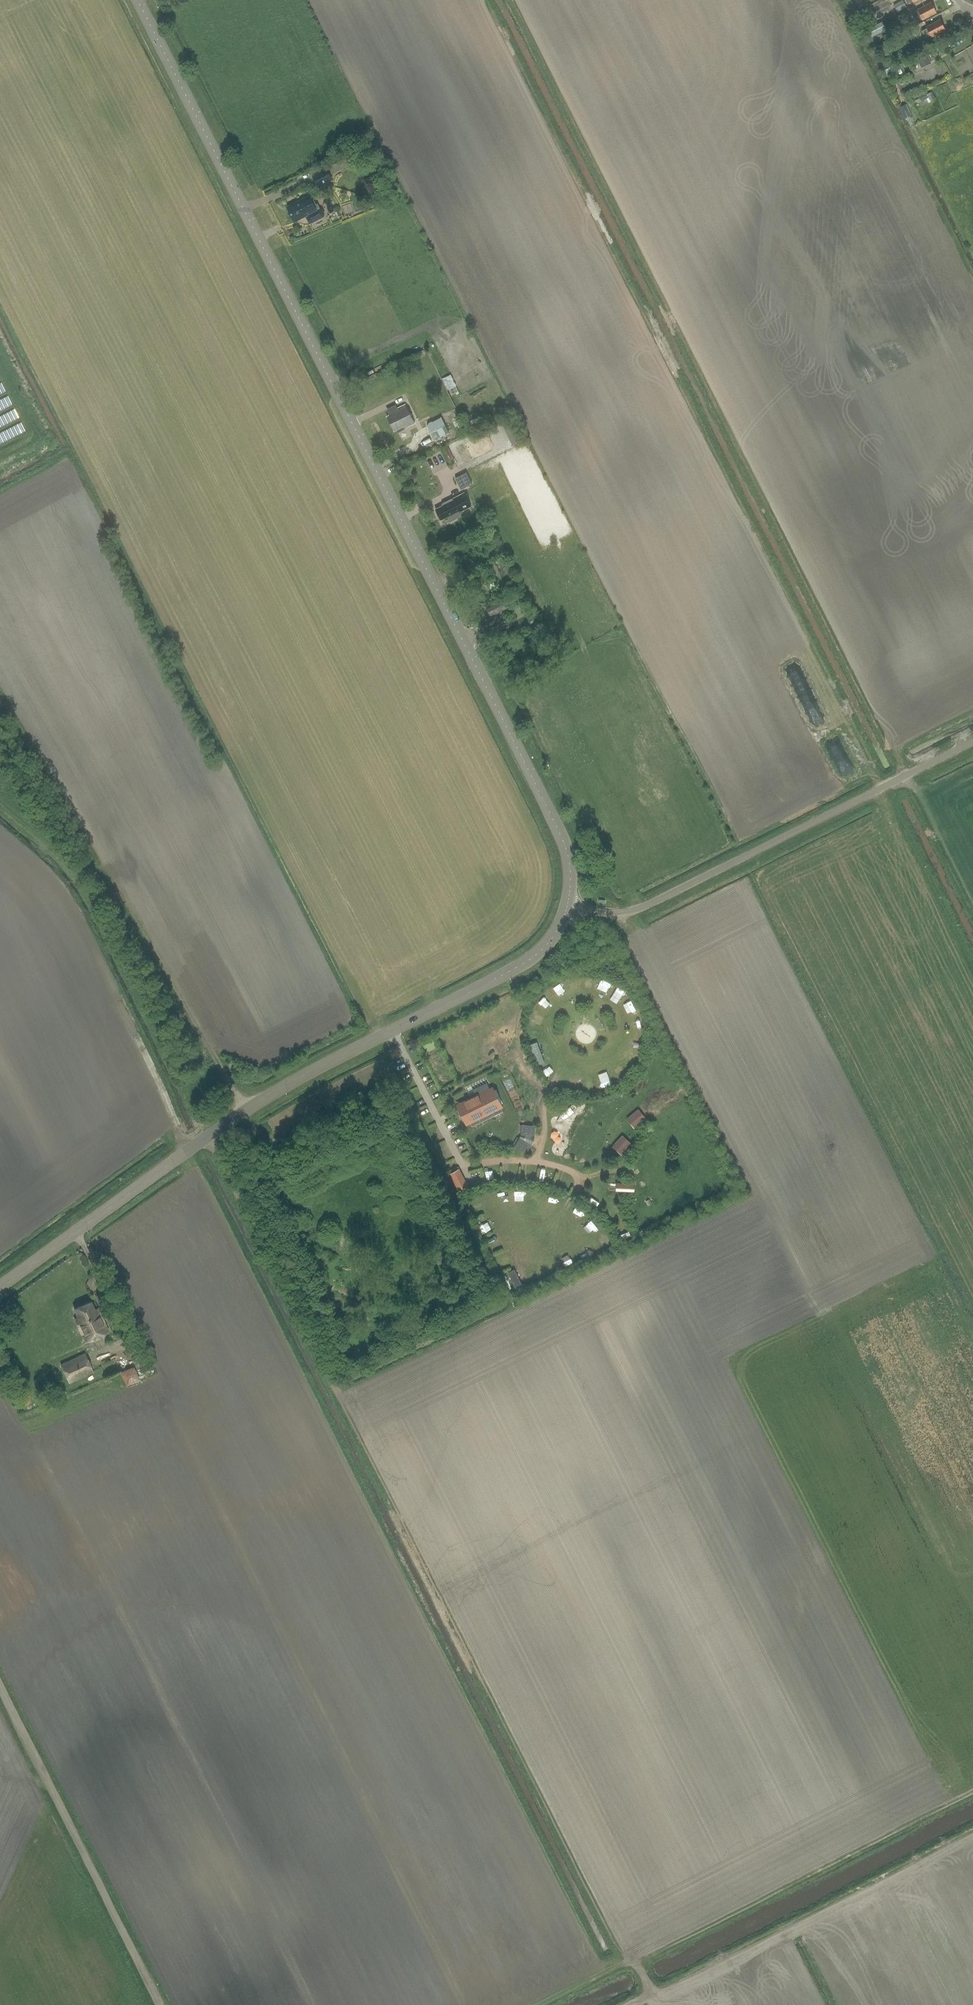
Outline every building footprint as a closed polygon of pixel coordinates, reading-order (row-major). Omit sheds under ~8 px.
[(902,1),(895,5),(898,12),(905,8),(902,1)] [(922,20),(937,12),(932,3),(918,11),(918,12),(913,14),(917,22),(922,19),(922,20)] [(931,37),(945,29),(941,20),(927,28),(927,29),(922,31),(926,39),(931,36),(931,37)] [(899,48),(904,45),(898,36),(893,39),(899,48)] [(917,58),(922,68),(932,64),(927,53),(917,58)] [(886,69),(890,77),(897,73),(893,65),(886,69)] [(917,100),(922,107),(937,99),(933,91),(917,100)] [(912,116),(907,104),(899,107),(905,119),(906,118),(908,123),(913,120),(911,116),(912,116)] [(328,168),(332,175),(354,164),(351,156),(328,168)] [(334,179),(332,175),(328,168),(313,176),(319,187),(334,179)] [(309,222),(312,223),(324,217),(325,214),(322,208),(320,208),(318,204),(315,205),(310,196),(288,207),(295,222),(308,215),(307,218),(309,222)] [(455,374),(445,378),(450,389),(459,384),(455,374)] [(398,432),(434,414),(424,396),(412,402),(405,405),(389,413),(390,416),(388,417),(395,431),(397,430),(398,432)] [(435,439),(449,432),(442,418),(427,425),(435,439)] [(477,434),(480,439),(489,435),(487,429),(477,434)] [(454,458),(448,447),(442,450),(448,462),(449,461),(451,465),(456,463),(453,459),(454,458)] [(455,483),(459,492),(471,487),(467,477),(455,483)] [(459,512),(471,506),(465,493),(453,499),(442,504),(443,506),(436,510),(441,520),(459,511),(459,512)] [(840,733),(832,715),(817,722),(826,740),(840,733)] [(492,1089),(461,1104),(470,1122),(501,1107),(492,1089)] [(646,1119),(639,1111),(631,1117),(638,1125),(646,1119)] [(536,1126),(522,1125),(521,1135),(520,1137),(515,1146),(527,1153),(532,1144),(535,1136),(536,1126)] [(624,1151),(631,1144),(624,1137),(617,1144),(624,1151)] [(608,1249),(617,1244),(612,1236),(603,1240),(608,1249)] [(517,1292),(526,1288),(521,1277),(512,1281),(517,1292)] [(75,1319),(86,1342),(109,1332),(98,1308),(95,1310),(91,1302),(75,1309),(78,1317),(75,1319)] [(69,1383),(93,1372),(85,1354),(61,1365),(69,1383)] [(129,1385),(143,1379),(137,1365),(123,1371),(129,1385)] [(29,1403),(30,1395),(22,1394),(22,1403),(24,1407),(27,1407),(29,1403)]
